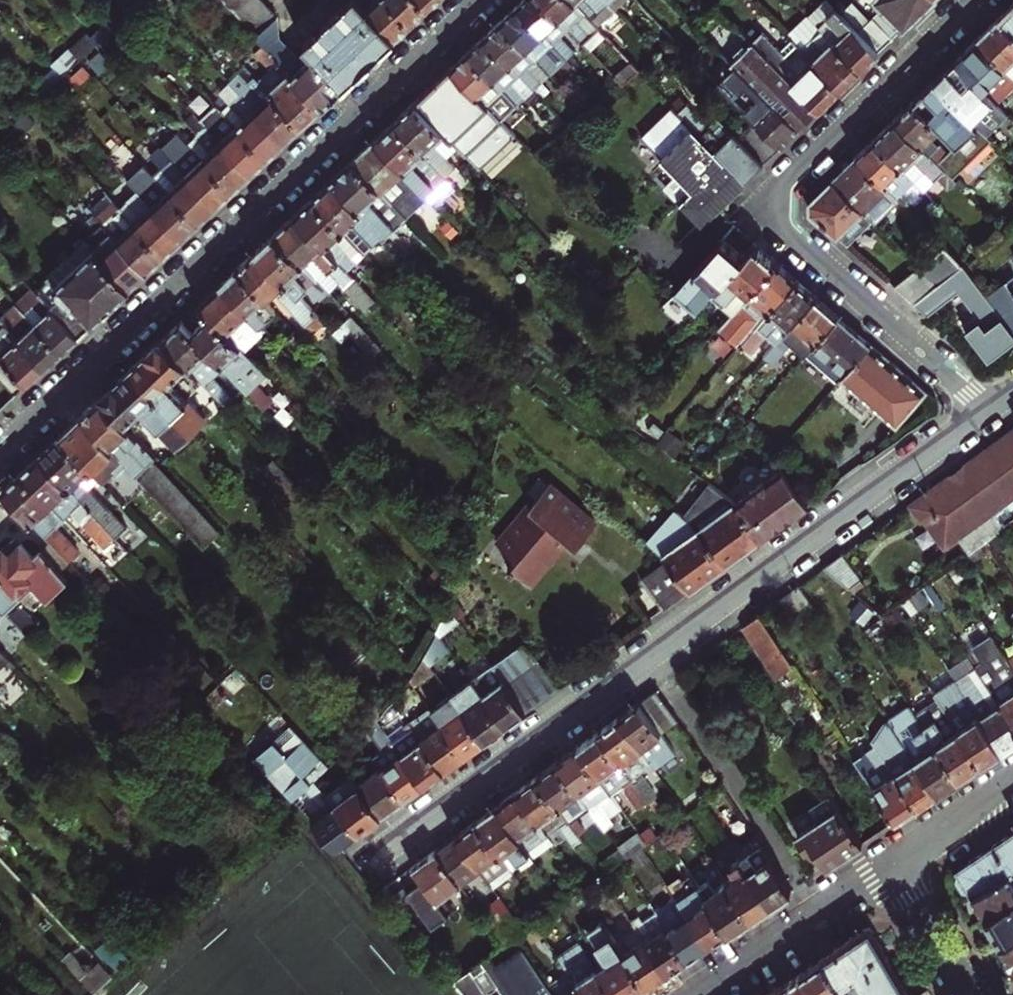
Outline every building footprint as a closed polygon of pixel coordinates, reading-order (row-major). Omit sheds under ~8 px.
[(266,50),(321,108),(334,97),(344,87),(315,56),(304,68),(298,62),(300,60),(269,26),(277,18),(259,0),(220,0),(266,50)] [(356,0),(306,46),(315,56),(344,87),(365,67),(394,41),(356,0)] [(394,41),(403,32),(411,23),(389,0),(356,0),(394,41)] [(411,23),(419,17),(427,9),(419,0),(389,0),(411,23)] [(427,9),(436,0),(419,0),(427,9)] [(541,0),(525,0),(518,6),(560,51),(576,37),(541,0)] [(573,0),(541,0),(576,37),(593,21),(573,0)] [(604,0),(573,0),(593,21),(609,5),(604,0)] [(733,16),(747,3),(744,0),(734,0),(726,8),(733,16)] [(877,55),(857,34),(825,0),(806,18),(859,73),(869,63),(877,55)] [(875,1),(883,10),(873,20),(892,40),(914,20),(935,0),(877,0),(875,1)] [(509,15),(501,22),(529,51),(543,67),(560,51),(518,6),(509,15)] [(1012,9),(1000,20),(1012,34),(1012,8),(1012,9)] [(859,73),(806,18),(787,36),(802,51),(840,91),(850,81),(859,73)] [(892,40),(873,20),(857,34),(877,55),(885,48),(892,40)] [(1000,20),(989,31),(978,41),(1006,70),(1012,63),(1012,34),(1000,20)] [(493,30),(485,37),(513,67),(526,81),(535,73),(522,58),(529,51),(501,22),(493,30)] [(840,91),(802,51),(790,63),(754,27),(743,35),(747,39),(817,112),(829,101),(840,91)] [(513,67),(485,37),(478,43),(469,52),(496,81),(510,96),(518,89),(506,73),(513,67)] [(725,60),(727,62),(796,133),(805,124),(817,112),(747,39),(725,60)] [(1000,105),(1012,93),(1012,77),(1006,70),(978,41),(966,53),(958,61),(1000,105)] [(321,108),(266,50),(258,57),(271,71),(282,84),(271,94),(273,96),(302,127),(312,117),(321,108)] [(462,59),(453,67),(494,112),(502,104),(489,89),(496,81),(469,52),(462,59)] [(945,73),(934,83),(987,137),(1009,116),(1000,105),(958,61),(945,73)] [(727,62),(710,79),(754,125),(778,150),(787,141),(796,133),(727,62)] [(494,112),(453,67),(441,79),(451,90),(441,100),(427,113),(445,133),(476,166),(513,132),(494,112)] [(259,82),(271,94),(282,84),(271,71),(259,82)] [(666,106),(641,79),(611,109),(661,159),(648,172),(701,225),(714,211),(723,203),(742,184),(675,115),(666,106)] [(259,82),(253,89),(266,103),(273,96),(271,94),(259,82)] [(913,104),(939,131),(955,147),(970,163),(992,142),(987,137),(934,83),(924,93),(913,104)] [(302,127),(273,96),(266,103),(253,89),(242,98),(285,143),(294,134),(302,127)] [(675,115),(684,106),(676,97),(666,106),(675,115)] [(285,143),(242,98),(232,107),(245,122),(238,129),(267,160),(276,151),(285,143)] [(434,145),(445,133),(427,113),(416,102),(406,111),(396,120),(437,165),(454,183),(462,175),(434,145)] [(267,160),(238,129),(215,104),(198,120),(208,130),(249,176),(260,166),(267,160)] [(904,113),(894,122),(952,181),(970,163),(955,147),(947,155),(930,140),(939,131),(913,104),(904,113)] [(737,140),(716,118),(706,128),(684,106),(675,115),(742,184),(753,174),(762,165),(737,140)] [(27,110),(12,124),(9,127),(15,133),(33,117),(27,110)] [(384,132),(376,140),(427,195),(435,187),(426,177),(437,165),(396,120),(384,132)] [(883,132),(874,141),(926,194),(938,182),(950,193),(956,185),(952,181),(894,122),(883,132)] [(754,125),(737,140),(762,165),(769,158),(778,150),(754,125)] [(249,176),(208,130),(197,140),(209,154),(203,161),(232,192),(242,182),(249,176)] [(427,195),(376,140),(364,151),(354,160),(406,215),(427,195)] [(926,194),(874,141),(865,150),(857,157),(896,199),(908,188),(920,200),(926,194)] [(232,192),(203,161),(190,147),(172,164),(214,209),(223,201),(232,192)] [(831,182),(869,220),(871,222),(896,199),(857,157),(843,171),(831,182)] [(406,215),(354,160),(342,171),(332,181),(385,235),(406,215)] [(214,209),(172,164),(163,172),(176,186),(168,193),(197,225),(207,216),(214,209)] [(197,225),(168,193),(162,200),(139,174),(128,185),(138,195),(180,241),(189,233),(197,225)] [(313,198),(347,234),(356,225),(378,248),(389,239),(385,235),(332,181),(323,189),(313,198)] [(810,214),(844,244),(869,220),(831,182),(822,191),(810,203),(810,214)] [(938,182),(926,194),(937,205),(950,193),(938,182)] [(180,241),(138,195),(127,205),(141,219),(134,226),(163,257),(172,249),(180,241)] [(163,257),(134,226),(106,196),(89,212),(93,216),(146,273),(155,265),(163,257)] [(347,234),(313,198),(304,207),(294,216),(349,275),(360,266),(338,242),(347,234)] [(146,273),(93,216),(83,225),(90,232),(82,239),(86,243),(129,290),(139,280),(146,273)] [(284,225),(274,235),(316,280),(323,286),(331,277),(342,288),(347,294),(357,283),(349,275),(294,216),(284,225)] [(356,225),(347,234),(369,257),(378,248),(356,225)] [(338,242),(360,266),(369,257),(347,234),(338,242)] [(256,252),(298,296),(316,280),(274,235),(265,243),(256,252)] [(719,242),(675,295),(670,299),(691,318),(710,296),(741,261),(742,259),(730,251),(719,242)] [(59,282),(53,274),(46,280),(49,283),(38,294),(78,337),(106,311),(129,290),(86,243),(71,256),(78,264),(59,282)] [(710,296),(730,314),(774,264),(764,255),(754,246),(742,259),(741,261),(710,296)] [(944,250),(918,271),(935,289),(962,268),(944,250)] [(237,269),(265,299),(274,290),(277,293),(275,295),(310,332),(314,328),(326,339),(332,333),(298,296),(256,252),(248,259),(237,269)] [(71,256),(53,274),(59,282),(78,264),(71,256)] [(730,339),(739,347),(795,283),(785,274),(774,264),(730,314),(741,324),(730,339)] [(1012,344),(1012,337),(962,268),(935,289),(923,298),(934,312),(962,292),(982,316),(964,329),(988,362),(1000,353),(1012,344)] [(274,309),(265,299),(237,269),(231,275),(220,285),(257,325),(274,309)] [(918,271),(892,288),(913,306),(923,298),(935,289),(918,271)] [(332,297),(342,288),(331,277),(323,286),(332,297)] [(29,303),(21,310),(61,353),(70,345),(78,337),(38,294),(24,279),(14,288),(29,303)] [(1005,287),(1012,298),(1012,281),(1005,287)] [(795,283),(739,347),(747,354),(761,338),(772,346),(813,299),(804,290),(795,283)] [(257,325),(220,285),(210,294),(199,305),(210,317),(225,334),(237,324),(251,338),(261,329),(257,325)] [(913,306),(925,318),(934,312),(923,298),(913,306)] [(813,299),(772,346),(761,359),(770,366),(789,345),(803,358),(810,350),(837,320),(824,308),(813,299)] [(0,305),(0,323),(44,370),(53,361),(61,353),(21,310),(15,316),(2,303),(0,305)] [(379,346),(350,315),(332,333),(340,340),(348,333),(369,355),(379,346)] [(200,326),(190,334),(216,362),(263,412),(271,403),(255,385),(241,370),(251,361),(225,334),(210,317),(200,326)] [(842,378),(868,348),(850,332),(837,320),(810,350),(842,378)] [(25,387),(34,379),(44,370),(0,323),(0,360),(25,387)] [(216,362),(190,334),(180,323),(173,330),(161,341),(185,365),(220,403),(228,396),(206,373),(216,362)] [(147,354),(131,369),(190,431),(206,416),(171,379),(185,365),(161,341),(147,354)] [(896,426),(924,398),(894,371),(868,348),(842,378),(840,380),(896,426)] [(810,350),(803,358),(837,384),(840,380),(842,378),(810,350)] [(2,409),(25,387),(0,360),(0,407),(2,409)] [(241,370),(255,385),(264,376),(251,361),(241,370)] [(99,399),(123,424),(140,410),(173,446),(190,431),(131,369),(116,383),(99,399)] [(223,530),(123,424),(99,399),(91,407),(80,416),(126,465),(204,548),(223,530)] [(69,426),(58,437),(98,478),(101,481),(111,472),(114,475),(126,465),(80,416),(69,426)] [(1011,429),(948,475),(908,505),(921,520),(926,516),(931,521),(930,528),(938,539),(944,539),(949,542),(956,538),(968,555),(988,541),(1006,527),(998,514),(1005,508),(1002,503),(1012,495),(1012,427),(1011,429)] [(112,538),(114,540),(124,530),(86,490),(98,478),(58,437),(49,446),(36,458),(86,511),(112,538)] [(28,465),(19,474),(49,507),(59,497),(64,502),(61,504),(70,514),(76,520),(86,511),(36,458),(28,465)] [(302,489),(273,459),(263,467),(292,499),(302,489)] [(51,544),(69,563),(80,554),(55,529),(46,519),(44,521),(39,516),(49,507),(19,474),(9,483),(1,490),(51,544)] [(779,528),(804,510),(779,475),(734,507),(708,488),(685,520),(686,521),(698,531),(699,531),(725,568),(743,554),(779,528)] [(508,569),(512,574),(515,571),(529,583),(556,555),(568,541),(577,549),(598,525),(550,486),(498,545),(515,560),(508,569)] [(59,497),(49,507),(63,521),(70,514),(61,504),(64,502),(59,497)] [(63,521),(49,507),(39,516),(44,521),(46,519),(55,529),(63,521)] [(86,511),(76,520),(102,547),(112,538),(86,511)] [(698,531),(686,521),(651,546),(664,557),(698,531)] [(699,531),(698,531),(664,557),(687,595),(712,577),(725,568),(699,531)] [(51,544),(41,553),(47,560),(49,558),(53,563),(52,565),(59,573),(69,563),(51,544)] [(10,556),(15,551),(9,545),(5,551),(10,556)] [(15,551),(10,556),(5,551),(0,555),(0,607),(28,637),(38,626),(16,601),(20,597),(16,592),(29,581),(47,599),(66,580),(59,573),(52,565),(53,563),(49,558),(47,560),(41,553),(34,559),(21,546),(15,551)] [(859,581),(840,555),(822,568),(850,589),(859,581)] [(661,614),(687,595),(668,571),(645,589),(661,614)] [(815,611),(798,585),(779,600),(795,625),(815,611)] [(947,609),(931,585),(923,590),(939,614),(947,609)] [(750,620),(741,627),(757,653),(775,641),(758,615),(750,620)] [(974,666),(1012,723),(1012,671),(1005,659),(989,635),(971,647),(981,661),(974,666)] [(558,689),(540,663),(530,671),(516,651),(491,668),(495,673),(502,682),(525,714),(540,702),(558,689)] [(8,661),(0,652),(0,670),(8,661)] [(1005,659),(1012,671),(1012,653),(1005,659)] [(0,670),(0,680),(13,667),(8,661),(0,670)] [(408,685),(413,692),(434,677),(424,664),(408,685)] [(1000,750),(1012,743),(1012,742),(1012,723),(974,666),(953,680),(1000,750)] [(491,668),(479,677),(482,682),(495,673),(491,668)] [(525,714),(502,682),(488,691),(482,682),(479,677),(470,683),(474,687),(505,728),(513,722),(525,714)] [(991,757),(1000,750),(953,680),(933,694),(979,764),(991,757)] [(979,764),(933,694),(927,686),(905,701),(956,779),(971,770),(979,764)] [(453,703),(460,714),(482,744),(493,737),(505,728),(474,687),(453,703)] [(678,723),(656,690),(635,705),(659,738),(678,723)] [(905,701),(885,714),(937,792),(949,784),(956,779),(905,701)] [(626,712),(616,719),(649,764),(652,768),(671,754),(659,738),(635,705),(626,712)] [(482,744),(460,714),(446,725),(442,721),(436,724),(462,760),(471,753),(482,744)] [(870,739),(875,746),(916,806),(925,800),(937,792),(885,714),(870,739)] [(412,723),(407,726),(442,774),(451,768),(462,760),(436,724),(431,718),(416,729),(412,723)] [(649,764),(616,719),(606,726),(596,734),(630,780),(651,809),(662,800),(646,778),(641,771),(649,764)] [(403,734),(391,745),(422,789),(431,782),(442,774),(407,726),(403,721),(397,726),(403,734)] [(390,768),(380,774),(401,804),(411,797),(422,789),(391,745),(377,727),(374,729),(369,733),(381,749),(378,752),(390,768)] [(630,780),(596,734),(586,741),(576,749),(609,794),(630,780)] [(852,741),(846,746),(894,820),(906,813),(916,806),(875,746),(862,755),(852,741)] [(609,794),(576,749),(566,756),(556,763),(578,794),(588,808),(605,831),(615,824),(606,813),(597,803),(609,794)] [(369,781),(357,790),(379,821),(390,812),(401,804),(380,774),(369,759),(358,767),(369,781)] [(545,771),(536,778),(572,828),(578,825),(573,818),(578,814),(568,800),(578,794),(556,763),(545,771)] [(641,771),(646,778),(655,772),(652,768),(649,764),(641,771)] [(524,787),(516,793),(541,828),(548,823),(555,831),(558,829),(566,839),(576,832),(572,828),(536,778),(524,787)] [(379,821),(357,790),(351,781),(329,798),(331,801),(356,837),(366,830),(379,821)] [(507,799),(496,807),(525,847),(541,836),(543,840),(547,837),(541,828),(516,793),(507,799)] [(588,808),(578,794),(568,800),(578,814),(588,808)] [(597,803),(606,813),(617,806),(609,794),(597,803)] [(820,850),(829,864),(845,854),(862,842),(829,794),(813,804),(821,818),(796,834),(809,850),(816,845),(820,850)] [(356,837),(331,801),(328,804),(331,808),(311,822),(337,851),(347,843),(356,837)] [(525,847),(496,807),(488,813),(476,822),(499,854),(508,847),(521,865),(532,857),(525,847)] [(499,854),(476,822),(466,829),(455,837),(478,869),(491,888),(512,872),(499,854)] [(548,823),(541,828),(547,837),(555,831),(548,823)] [(636,832),(617,846),(620,850),(625,857),(640,847),(645,843),(636,832)] [(673,852),(660,833),(645,843),(640,847),(653,866),(673,852)] [(958,871),(973,897),(1012,874),(1012,835),(984,854),(958,871)] [(478,869),(455,837),(446,844),(435,851),(459,884),(478,869)] [(812,855),(820,850),(816,845),(809,850),(812,855)] [(759,846),(739,860),(769,904),(779,897),(789,891),(759,846)] [(620,850),(599,865),(604,872),(619,862),(625,857),(620,850)] [(459,884),(435,851),(423,860),(413,868),(428,888),(416,898),(436,920),(450,910),(441,897),(459,884)] [(734,875),(723,882),(748,917),(759,910),(769,904),(739,860),(730,866),(734,875)] [(689,877),(694,885),(726,932),(738,924),(748,917),(723,882),(713,889),(697,871),(689,877)] [(1012,904),(1012,874),(973,897),(979,907),(986,920),(1012,904)] [(726,932),(694,885),(674,897),(706,945),(717,938),(726,932)] [(657,919),(663,928),(684,959),(695,952),(706,945),(674,897),(652,911),(657,919)] [(522,931),(499,899),(479,913),(502,945),(513,938),(522,931)] [(1012,938),(1012,904),(986,920),(993,931),(1001,945),(1012,938)] [(636,932),(643,942),(663,928),(657,919),(636,932)] [(611,940),(597,920),(582,929),(604,961),(593,968),(612,994),(631,994),(643,987),(611,940)] [(533,923),(523,931),(531,942),(541,936),(533,923)] [(632,925),(611,940),(643,987),(654,980),(664,973),(643,942),(636,932),(632,925)] [(663,928),(643,942),(664,973),(674,966),(684,959),(663,928)] [(869,928),(822,960),(840,987),(852,979),(851,976),(857,974),(865,989),(872,985),(878,994),(908,994),(888,960),(869,928)] [(550,992),(513,938),(502,945),(475,964),(450,983),(461,994),(551,994),(550,992)] [(1001,945),(1008,957),(1012,965),(1012,938),(1001,945)] [(593,968),(576,942),(556,956),(570,978),(576,986),(582,994),(612,994),(593,968)] [(840,987),(822,960),(813,966),(801,973),(815,994),(846,994),(840,987)] [(801,973),(793,979),(780,988),(785,994),(815,994),(801,973)] [(550,992),(551,994),(561,994),(576,986),(570,978),(550,992)] [(576,986),(561,994),(582,994),(576,986)]
